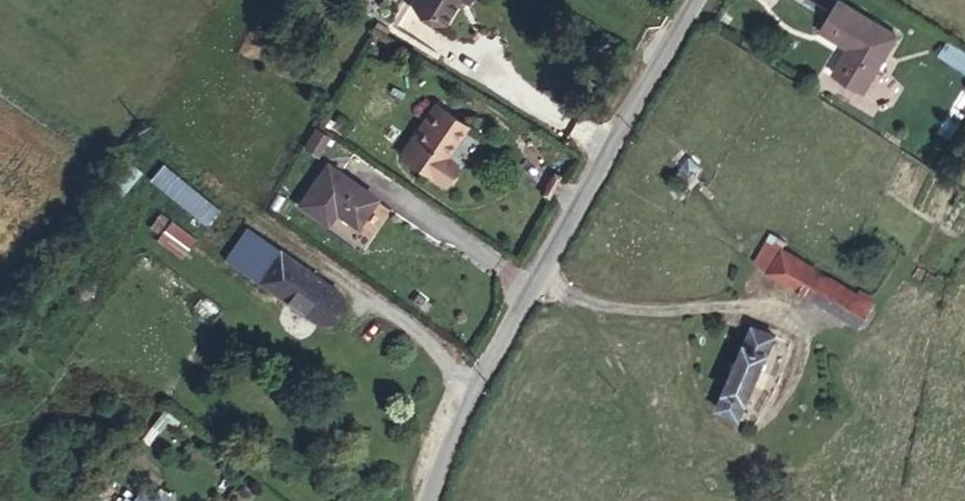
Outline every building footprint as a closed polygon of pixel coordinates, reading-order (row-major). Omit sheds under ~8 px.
[(476,0),(434,0),(416,28),(449,46),(465,19),(473,23),(483,4),(476,0)] [(842,25),(824,53),(852,72),(837,97),(866,115),(900,61),(842,25)] [(476,152),(448,132),(414,187),(454,212),(470,189),(457,181),(476,152)] [(202,224),(216,209),(161,158),(147,174),(202,224)] [(387,225),(327,184),(299,229),(326,248),(336,235),(368,256),(387,225)] [(153,238),(178,258),(194,236),(168,217),(153,238)] [(337,312),(268,261),(256,277),(268,285),(260,298),(318,339),(337,312)] [(854,364),(872,337),(848,321),(853,313),(842,306),(836,315),(788,282),(771,307),(854,364)] [(780,364),(762,354),(721,427),(740,438),(780,364)]
